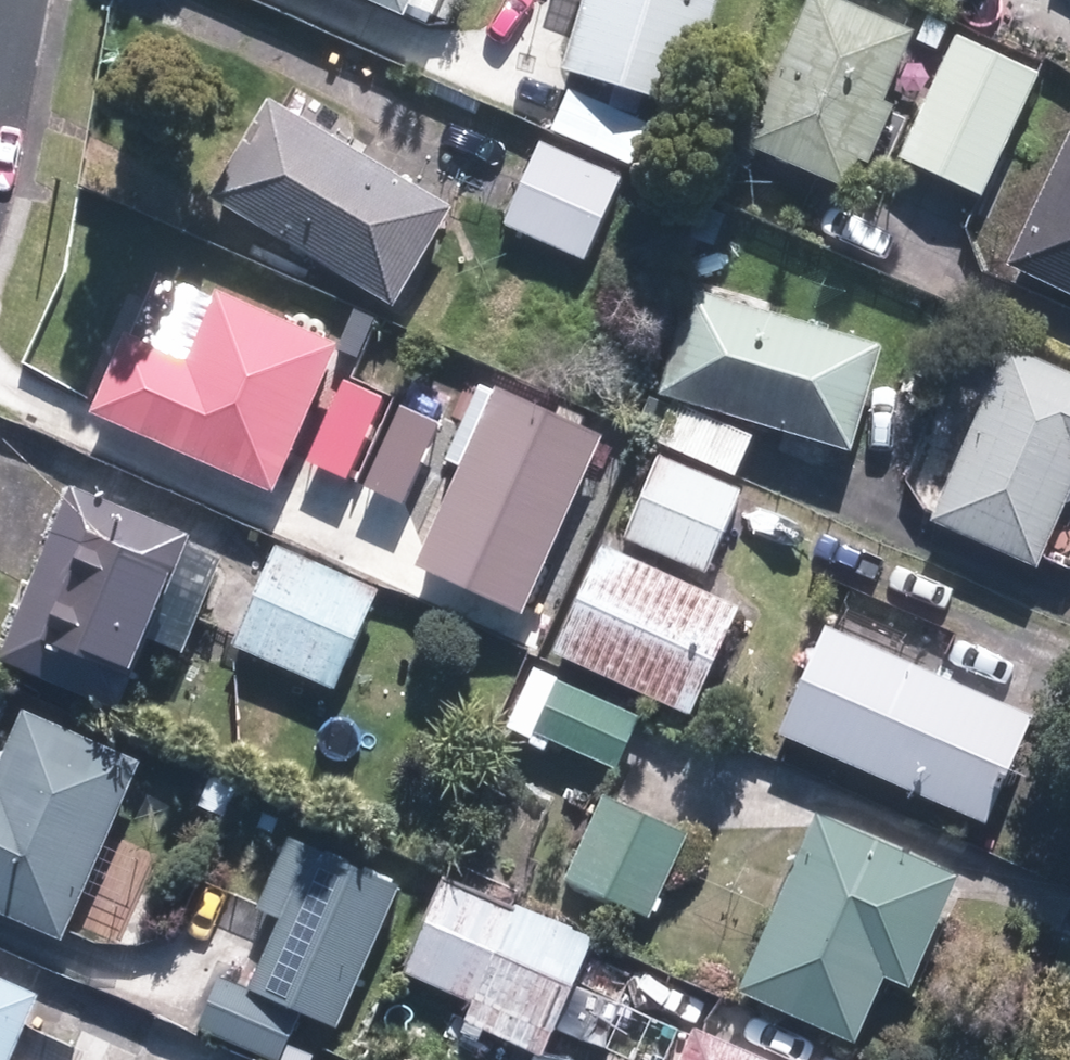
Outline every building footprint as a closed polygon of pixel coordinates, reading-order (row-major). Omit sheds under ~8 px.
[(426,0),(396,0),(421,11),(426,0)] [(569,57),(622,74),(621,77),(687,98),(718,0),(587,0),(569,57)] [(880,0),(823,0),(759,141),(853,183),(867,152),(883,159),(910,99),(901,95),(933,24),(880,0)] [(996,192),(1050,72),(965,34),(911,154),(996,192)] [(283,91),(221,189),(405,303),(466,204),(283,91)] [(633,172),(549,136),(512,220),(597,256),(633,172)] [(1021,263),(1069,284),(1069,154),(1021,263)] [(316,296),(206,249),(128,434),(238,480),(316,296)] [(896,338),(704,282),(672,389),(865,446),(896,338)] [(1053,562),(1069,524),(1069,362),(1022,340),(945,515),(1053,562)] [(765,430),(683,396),(666,435),(749,469),(765,430)] [(754,486),(664,449),(629,533),(719,571),(754,486)] [(207,532),(87,482),(15,656),(135,705),(207,532)] [(754,603),(622,540),(573,643),(705,706),(754,603)] [(284,556),(244,637),(348,686),(387,605),(284,556)] [(1045,710),(836,622),(792,728),(1000,816),(1045,710)] [(543,662),(515,725),(546,739),(551,728),(630,764),(654,713),(543,662)] [(0,688),(0,740),(19,696),(0,688)] [(76,934),(155,758),(39,706),(5,781),(0,779),(0,900),(76,934)] [(698,828),(618,791),(578,877),(658,914),(698,828)] [(973,871),(832,809),(752,990),(869,1041),(898,974),(923,985),(973,871)] [(354,1021),(415,875),(304,829),(273,904),(293,913),(262,985),(232,972),(211,1023),(292,1057),(314,1004),(354,1021)] [(605,936),(454,872),(413,968),(482,997),(474,1018),(556,1052),(605,936)] [(45,990),(0,970),(0,1059),(12,1059),(45,990)] [(717,1022),(701,1059),(806,1059),(717,1022)]
